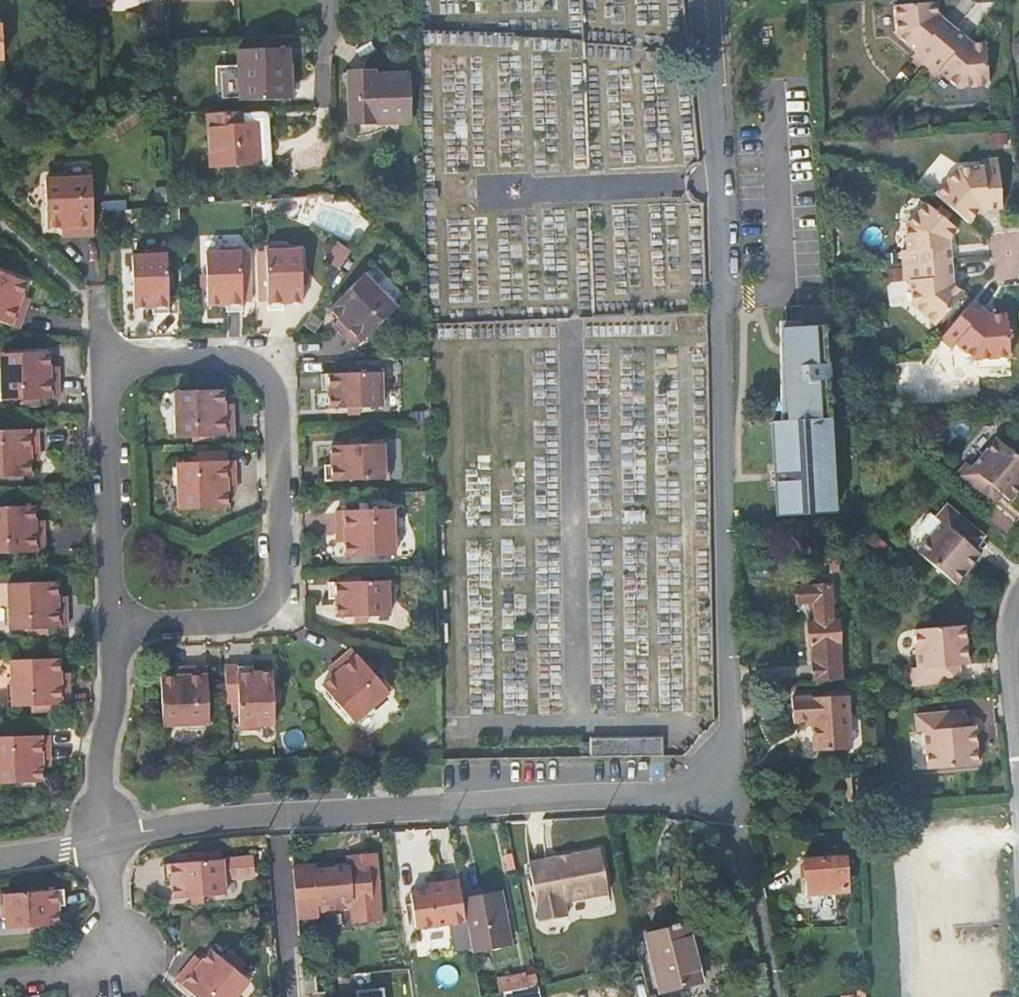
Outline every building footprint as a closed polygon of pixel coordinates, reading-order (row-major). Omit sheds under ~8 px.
[(937,15),(936,2),(894,5),(897,35),(916,51),(912,55),(924,66),(954,29),(937,15)] [(984,43),(972,44),(954,29),(924,66),(936,76),(939,71),(958,87),(988,84),(984,43)] [(289,52),(245,53),(246,101),(290,100),(289,52)] [(384,74),(350,75),(351,124),(407,123),(407,79),(385,79),(384,74)] [(255,117),(207,118),(208,163),(256,162),(256,169),(264,168),(268,163),(268,128),(261,129),(255,117)] [(976,207),(998,205),(997,195),(995,162),(994,157),(978,158),(979,166),(955,168),(934,194),(957,213),(965,220),(976,207)] [(47,226),(63,225),(70,224),(71,229),(93,228),(90,174),(45,176),(47,226)] [(901,251),(902,267),(951,262),(948,240),(957,230),(949,223),(926,203),(907,226),(909,250),(901,251)] [(949,223),(957,230),(965,220),(957,213),(949,223)] [(302,274),(301,262),(300,246),(286,246),(286,242),(264,242),(268,305),(281,304),(281,297),(303,296),(302,274)] [(204,266),(205,278),(206,300),(226,299),(226,307),(243,306),(239,243),(220,244),(219,248),(203,249),(204,266)] [(326,261),(337,269),(350,250),(338,243),(326,261)] [(131,252),(132,269),(132,282),(133,302),(151,301),(152,310),(168,309),(165,246),(145,247),(146,251),(131,252)] [(951,262),(902,267),(904,282),(911,281),(913,298),(937,324),(955,301),(962,293),(952,285),(951,262)] [(334,297),(342,306),(348,313),(344,317),(360,335),(400,299),(370,265),(334,297)] [(23,291),(28,276),(0,266),(0,317),(16,323),(25,302),(20,300),(23,291)] [(965,309),(972,301),(962,293),(955,301),(965,309)] [(989,316),(972,301),(965,309),(944,334),(940,339),(952,349),(957,343),(976,358),(1009,355),(1007,325),(1006,314),(989,316)] [(338,310),(344,317),(348,313),(342,306),(338,310)] [(801,311),(802,331),(822,330),(821,310),(801,311)] [(1018,313),(1006,314),(1007,325),(1018,324),(1018,318),(1018,313)] [(828,421),(822,330),(802,331),(774,333),(779,424),(771,425),(778,516),(834,513),(828,421)] [(4,360),(0,360),(0,391),(5,391),(6,396),(25,395),(43,394),(59,393),(58,371),(53,371),(52,365),(52,364),(52,348),(3,350),(4,360)] [(330,404),(348,403),(365,402),(383,401),(382,387),(387,386),(386,366),(322,370),(323,384),(329,383),(330,404)] [(228,408),(227,401),(226,385),(177,387),(180,433),(233,431),(232,408),(228,408)] [(39,449),(38,424),(0,426),(0,473),(36,471),(35,456),(34,449),(39,449)] [(365,438),(349,439),(332,440),(333,461),(326,461),(326,476),(390,472),(389,452),(384,453),(384,437),(365,438)] [(1018,493),(1018,457),(998,440),(974,469),(968,464),(957,477),(981,497),(991,485),(1005,496),(1011,502),(1018,493)] [(229,481),(235,481),(233,456),(181,458),(184,505),(231,503),(230,489),(229,481)] [(981,497),(994,508),(1005,496),(991,485),(981,497)] [(38,514),(37,501),(0,504),(0,550),(45,547),(43,525),(38,524),(38,514)] [(346,528),(346,536),(347,552),(396,549),(394,504),(340,507),(341,528),(346,528)] [(919,554),(957,586),(982,556),(976,551),(962,539),(972,527),(948,507),(937,520),(943,525),(919,554)] [(976,551),(986,538),(972,527),(962,539),(976,551)] [(357,612),(373,612),(390,611),(390,596),(394,596),(393,576),(330,579),(330,593),(338,593),(339,613),(357,612)] [(25,628),(45,627),(67,626),(66,602),(62,602),(61,595),(60,579),(13,581),(15,629),(25,628)] [(815,623),(809,623),(810,644),(813,646),(815,679),(840,678),(837,609),(830,609),(829,586),(795,588),(797,603),(814,602),(815,623)] [(960,665),(969,664),(966,625),(915,630),(919,668),(910,668),(912,685),(944,683),(942,667),(960,665)] [(336,667),(331,671),(320,679),(352,716),(387,686),(351,645),(332,661),(336,667)] [(19,704),(29,703),(49,702),(71,701),(70,677),(65,678),(65,669),(64,655),(17,658),(19,704)] [(327,666),(331,671),(336,667),(332,661),(327,666)] [(271,668),(252,669),(252,663),(225,664),(227,698),(234,698),(239,698),(239,707),(240,727),(273,726),(272,697),(272,685),(271,668)] [(182,672),(176,672),(161,672),(164,720),(209,717),(206,665),(182,666),(182,672)] [(962,681),(960,665),(942,667),(944,683),(962,681)] [(846,698),(791,701),(792,722),(811,722),(813,752),(849,750),(846,698)] [(49,711),(49,702),(29,703),(30,712),(49,711)] [(967,727),(966,711),(948,712),(949,728),(967,727)] [(948,712),(916,715),(918,732),(926,731),(929,769),(980,765),(976,726),(967,727),(949,728),(948,712)] [(41,765),(40,758),(45,757),(44,733),(0,735),(0,781),(42,779),(41,765)] [(629,759),(629,740),(592,740),(592,744),(580,744),(580,760),(629,759)] [(629,759),(662,759),(661,740),(629,740),(629,759)] [(223,847),(208,848),(209,857),(224,856),(223,847)] [(175,895),(197,893),(210,892),(228,890),(226,876),(255,873),(253,853),(224,856),(209,857),(208,848),(178,851),(179,860),(166,862),(167,876),(173,876),(175,895)] [(599,850),(554,859),(555,864),(528,869),(539,923),(566,917),(563,903),(607,894),(599,850)] [(335,871),(295,874),(299,918),(319,916),(318,911),(352,908),(353,923),(379,920),(374,855),(348,857),(349,864),(335,865),(335,871)] [(554,859),(527,864),(528,869),(555,864),(554,859)] [(802,862),(804,882),(813,881),(814,894),(845,892),(843,859),(802,862)] [(295,868),(295,874),(335,871),(335,865),(295,868)] [(421,943),(470,934),(464,900),(460,880),(442,884),(443,890),(429,892),(412,895),(421,943)] [(29,923),(43,921),(59,920),(57,898),(64,897),(63,881),(0,887),(0,908),(5,909),(7,926),(29,923)] [(805,894),(814,894),(813,881),(804,882),(805,894)] [(428,886),(429,892),(443,890),(442,884),(428,886)] [(211,898),(210,892),(197,893),(198,900),(211,898)] [(500,893),(464,900),(470,934),(473,951),(511,945),(500,893)] [(648,935),(662,993),(701,983),(687,926),(648,935)] [(207,957),(201,965),(197,961),(182,980),(202,996),(236,996),(251,979),(243,972),(249,963),(234,950),(227,959),(214,948),(207,957)] [(203,954),(197,961),(201,965),(207,957),(203,954)] [(500,980),(502,992),(539,986),(536,973),(500,980)] [(481,996),(478,984),(472,986),(474,996),(481,996)] [(539,986),(502,992),(503,996),(541,996),(539,986)]
